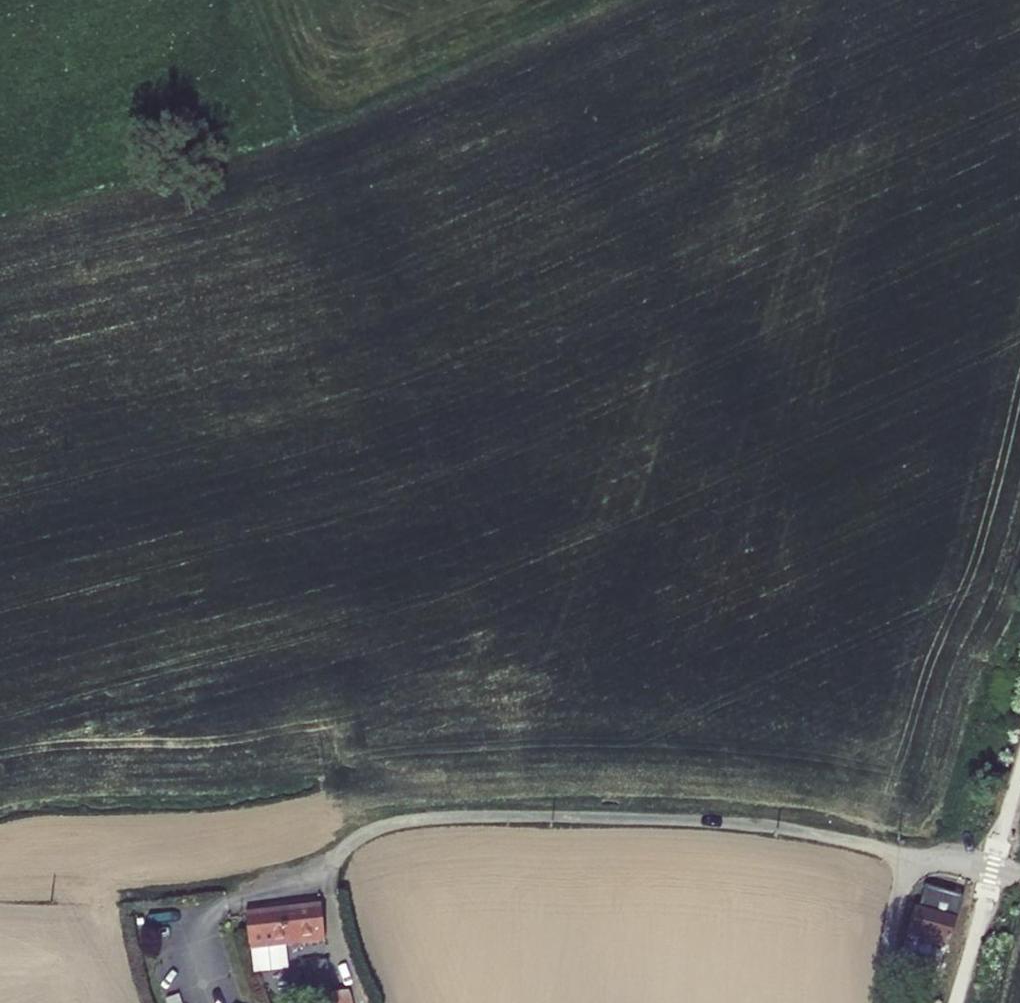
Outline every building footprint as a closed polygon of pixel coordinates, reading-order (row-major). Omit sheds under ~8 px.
[(962,899),(930,890),(927,903),(933,905),(931,914),(916,910),(908,936),(948,947),(962,899)] [(325,941),(321,907),(283,911),(287,946),(325,941)] [(250,950),(287,946),(283,911),(246,915),(250,950)] [(928,960),(932,948),(921,946),(920,961),(911,959),(904,979),(907,980),(903,992),(922,998),(934,961),(928,960)] [(324,997),(325,1002),(346,1002),(345,994),(324,997)]
